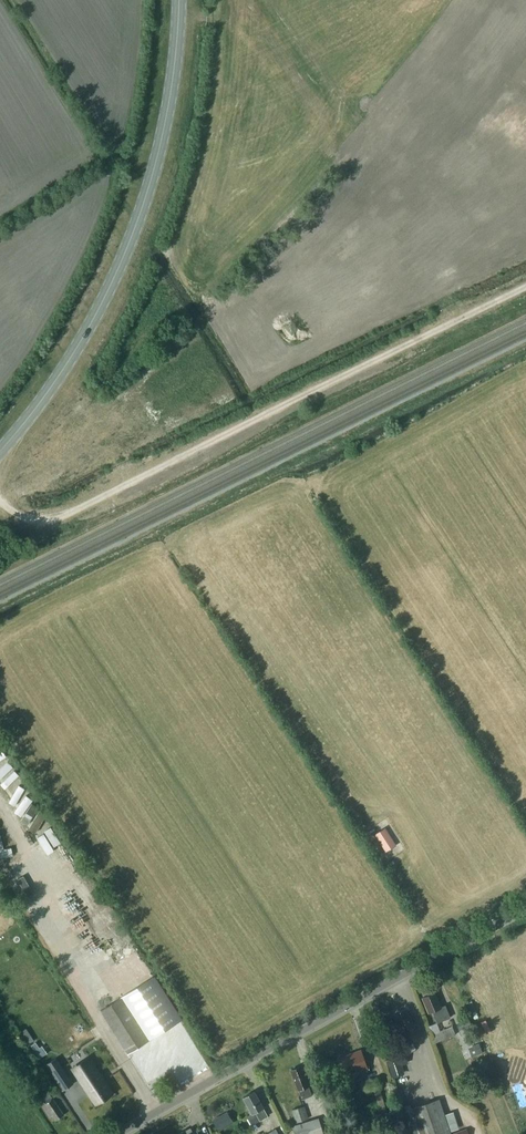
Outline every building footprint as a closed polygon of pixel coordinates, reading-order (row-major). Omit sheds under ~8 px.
[(386,851),(394,846),(383,829),(375,833),(386,851)] [(154,976),(121,997),(125,1003),(148,1040),(181,1019),(154,976)] [(450,1019),(445,1006),(441,1007),(435,993),(422,998),(428,1014),(432,1012),(437,1024),(450,1019)] [(121,997),(101,1010),(127,1053),(148,1040),(125,1003),(121,997)] [(413,1026),(406,1010),(400,1012),(398,1011),(396,1012),(395,1014),(394,1015),(397,1023),(392,1026),(401,1047),(403,1047),(405,1053),(416,1049),(413,1042),(418,1040),(413,1026)] [(460,1033),(473,1028),(469,1020),(457,1025),(460,1033)] [(29,1042),(35,1039),(27,1027),(22,1030),(29,1042)] [(452,1027),(431,1035),(434,1043),(455,1035),(452,1027)] [(36,1042),(31,1045),(35,1051),(39,1047),(36,1042)] [(480,1046),(470,1050),(472,1057),(483,1052),(480,1046)] [(366,1069),(361,1053),(338,1061),(344,1077),(366,1069)] [(403,1053),(386,1059),(392,1077),(401,1075),(398,1066),(399,1064),(406,1061),(403,1053)] [(56,1058),(45,1065),(61,1090),(73,1083),(56,1058)] [(90,1062),(76,1071),(97,1103),(111,1094),(104,1083),(100,1076),(90,1062)] [(312,1096),(305,1075),(304,1076),(301,1067),(292,1070),(295,1079),(294,1080),(301,1100),(312,1096)] [(51,1097),(47,1091),(36,1098),(49,1117),(52,1115),(55,1120),(63,1114),(51,1096),(51,1097)] [(268,1116),(255,1091),(243,1098),(248,1108),(247,1108),(250,1114),(247,1115),(252,1124),(268,1116)] [(439,1099),(412,1108),(411,1104),(405,1106),(414,1133),(451,1133),(439,1099)] [(303,1108),(292,1111),(296,1123),(307,1120),(303,1108)] [(318,1117),(292,1125),(295,1133),(324,1133),(318,1117)]
